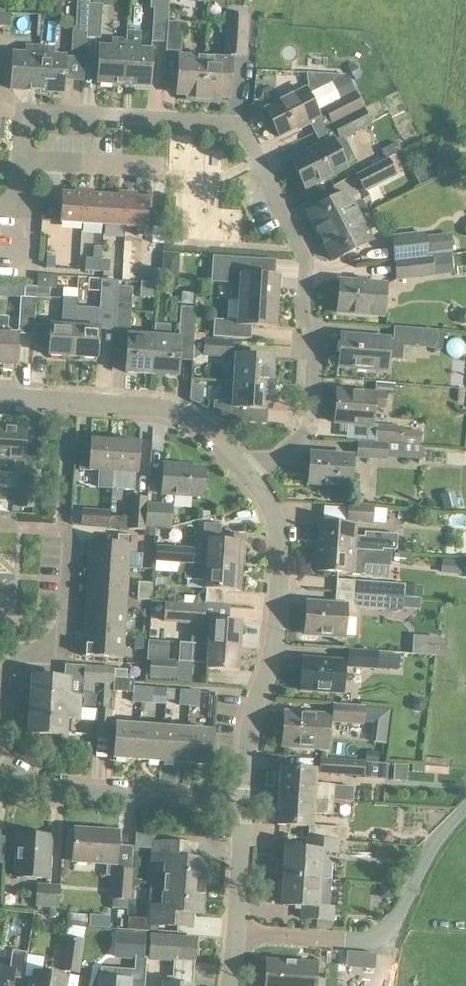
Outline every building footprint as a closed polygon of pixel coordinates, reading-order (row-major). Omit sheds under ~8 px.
[(88,4),(88,0),(77,0),(76,27),(72,27),(71,57),(85,58),(86,36),(88,4)] [(88,4),(86,36),(100,37),(102,4),(88,4)] [(151,42),(166,43),(168,20),(167,20),(168,8),(154,7),(151,42)] [(11,12),(0,12),(0,26),(10,26),(11,12)] [(34,12),(33,27),(48,28),(49,13),(34,12)] [(226,15),(223,55),(244,57),(247,17),(226,15)] [(168,20),(166,43),(166,50),(180,51),(182,21),(168,20)] [(126,40),(123,84),(148,85),(150,49),(138,48),(139,31),(127,30),(126,40)] [(97,82),(123,84),(126,40),(113,39),(113,46),(99,45),(97,82)] [(10,89),(36,91),(40,46),(26,45),(26,53),(13,52),(10,89)] [(40,46),(36,91),(62,93),(65,56),(50,55),(51,47),(40,46)] [(186,100),(201,101),(205,58),(180,56),(177,94),(187,95),(186,100)] [(205,58),(201,101),(217,102),(217,97),(227,98),(230,60),(205,58)] [(323,102),(353,89),(347,77),(317,90),(323,102)] [(277,137),(318,117),(304,90),(264,110),(277,137)] [(322,107),(326,113),(332,123),(363,108),(355,91),(322,107)] [(363,108),(332,123),(340,140),(372,124),(363,108)] [(443,135),(440,164),(454,165),(457,136),(443,135)] [(330,140),(320,145),(290,161),(305,189),(345,168),(330,140)] [(383,156),(378,145),(348,159),(354,170),(383,156)] [(365,170),(356,175),(364,191),(397,174),(396,172),(402,169),(395,155),(365,170)] [(80,223),(83,189),(75,188),(74,192),(60,191),(58,222),(80,223)] [(80,223),(102,225),(104,194),(93,194),(94,189),(83,189),(80,223)] [(102,225),(124,226),(126,192),(118,191),(117,195),(104,194),(102,225)] [(136,192),(126,192),(124,226),(137,227),(136,236),(144,237),(145,228),(146,228),(148,198),(135,197),(136,192)] [(360,200),(352,204),(346,194),(307,214),(318,236),(358,216),(366,212),(360,200)] [(371,242),(358,216),(318,236),(331,262),(371,242)] [(425,231),(391,235),(394,260),(427,256),(427,254),(453,251),(450,233),(425,236),(425,231)] [(100,272),(101,259),(101,247),(94,247),(93,259),(85,258),(84,271),(100,272)] [(448,255),(393,261),(395,280),(433,276),(433,274),(447,272),(448,255)] [(46,269),(54,269),(55,256),(46,256),(46,269)] [(109,260),(101,259),(100,272),(109,272),(109,260)] [(230,298),(236,299),(276,301),(278,277),(255,275),(256,262),(218,260),(216,276),(231,277),(230,298)] [(161,269),(153,269),(153,281),(161,282),(161,269)] [(37,287),(36,297),(48,298),(49,287),(55,288),(56,276),(38,274),(37,287)] [(116,309),(118,286),(117,286),(118,281),(101,280),(100,299),(99,308),(100,308),(116,309)] [(382,319),(385,286),(339,283),(337,316),(382,319)] [(35,297),(36,297),(37,287),(25,286),(24,297),(20,297),(18,334),(33,335),(35,297)] [(116,309),(115,328),(129,329),(132,287),(118,286),(116,309)] [(219,289),(220,309),(229,308),(228,288),(219,289)] [(48,356),(73,357),(76,307),(76,298),(63,297),(61,325),(50,324),(48,356)] [(275,328),(276,301),(236,299),(235,321),(214,320),(212,337),(251,339),(252,326),(275,328)] [(180,334),(193,335),(195,307),(181,306),(180,334)] [(99,308),(76,307),(73,357),(97,359),(99,327),(100,308),(99,308)] [(16,365),(18,334),(8,333),(8,316),(0,316),(0,364),(16,365)] [(155,324),(154,337),(152,374),(177,376),(179,338),(170,338),(171,325),(155,324)] [(403,346),(436,348),(438,330),(393,327),(393,340),(392,345),(403,346)] [(125,373),(152,374),(154,337),(127,335),(125,373)] [(338,368),(386,372),(389,339),(340,335),(338,368)] [(233,360),(234,342),(203,340),(202,359),(233,360)] [(234,382),(271,384),(272,358),(236,355),(234,382)] [(203,386),(203,368),(184,368),(184,386),(203,386)] [(208,370),(209,390),(224,390),(223,369),(208,370)] [(269,410),(271,384),(234,382),(225,381),(224,401),(214,401),(213,413),(222,421),(244,423),(244,409),(269,410)] [(385,395),(373,394),(335,391),(333,423),(370,426),(372,408),(384,409),(385,395)] [(376,423),(374,441),(420,445),(421,431),(402,430),(403,426),(376,423)] [(14,473),(15,462),(23,462),(25,427),(0,425),(0,472),(14,473)] [(113,473),(115,441),(91,440),(89,471),(113,473)] [(115,441),(113,473),(112,488),(111,499),(121,499),(121,489),(137,490),(140,443),(115,441)] [(386,460),(388,444),(357,441),(356,457),(386,460)] [(423,446),(403,445),(402,458),(422,460),(423,446)] [(350,487),(352,457),(310,454),(308,484),(350,487)] [(202,497),(204,470),(179,468),(179,466),(164,465),(162,494),(202,497)] [(33,507),(35,475),(22,475),(20,474),(18,507),(33,507)] [(437,495),(450,495),(449,480),(436,481),(437,495)] [(144,530),(146,530),(148,502),(147,502),(147,497),(129,496),(128,529),(144,530)] [(148,502),(146,530),(155,531),(155,527),(170,527),(172,504),(148,502)] [(373,505),(347,503),(346,522),(372,524),(373,505)] [(80,526),(109,528),(111,511),(81,509),(80,526)] [(319,523),(317,547),(394,552),(394,537),(365,535),(364,539),(354,539),(355,526),(319,523)] [(91,541),(89,564),(128,567),(129,551),(136,552),(137,536),(118,534),(117,543),(91,541)] [(181,549),(180,562),(237,566),(237,557),(243,558),(245,536),(220,535),(220,541),(207,540),(207,550),(189,549),(189,550),(181,549)] [(156,547),(155,561),(177,562),(178,548),(156,547)] [(316,572),(352,574),(357,575),(361,562),(374,563),(374,567),(389,567),(390,552),(394,553),(394,552),(317,547),(316,572)] [(177,562),(155,561),(155,571),(177,573),(177,562)] [(204,589),(235,591),(241,591),(242,576),(236,575),(237,566),(180,562),(179,572),(184,573),(184,578),(205,580),(204,589)] [(128,567),(89,564),(88,587),(127,590),(128,567)] [(403,597),(404,597),(405,584),(354,581),(353,594),(403,597)] [(138,582),(137,599),(149,600),(150,583),(138,582)] [(88,587),(87,610),(126,612),(127,590),(88,587)] [(163,622),(203,625),(204,604),(194,603),(194,595),(183,594),(182,603),(164,602),(163,622)] [(403,597),(353,594),(352,608),(386,610),(392,614),(399,612),(402,612),(402,610),(403,609),(419,610),(420,600),(420,599),(404,598),(404,597),(403,597)] [(344,637),(346,606),(306,604),(304,635),(344,637)] [(87,610),(85,633),(124,635),(126,612),(87,610)] [(194,630),(193,643),(240,647),(241,635),(246,634),(247,626),(242,624),(242,622),(211,620),(210,631),(194,630)] [(123,659),(124,635),(85,633),(84,657),(123,659)] [(152,660),(151,676),(175,677),(176,661),(168,661),(170,643),(150,642),(148,659),(152,660)] [(238,671),(240,647),(193,643),(181,643),(180,662),(208,664),(207,669),(238,671)] [(347,667),(397,669),(398,654),(377,653),(377,651),(347,650),(347,667)] [(342,694),(344,662),(302,659),(300,691),(342,694)] [(85,666),(84,681),(111,683),(113,669),(85,666)] [(32,677),(31,705),(79,708),(80,696),(68,696),(69,680),(32,677)] [(133,693),(133,686),(134,679),(114,678),(113,691),(133,693)] [(144,687),(133,686),(133,693),(132,703),(143,703),(144,687)] [(144,687),(143,703),(154,704),(155,688),(144,687)] [(178,706),(189,706),(190,690),(179,690),(178,706)] [(200,691),(190,690),(189,706),(199,707),(200,691)] [(364,706),(332,704),(331,723),(362,724),(363,719),(374,720),(375,709),(364,708),(364,706)] [(79,708),(31,705),(29,733),(65,735),(66,719),(78,720),(79,708)] [(97,709),(95,737),(109,738),(111,710),(97,709)] [(326,748),(328,716),(285,713),(283,745),(326,748)] [(137,759),(140,725),(115,724),(113,758),(137,759)] [(164,727),(140,725),(137,759),(161,761),(164,727)] [(185,763),(187,728),(164,727),(161,761),(185,763)] [(212,730),(187,728),(185,763),(209,764),(212,730)] [(365,760),(319,758),(318,773),(363,776),(363,775),(377,775),(378,762),(376,762),(376,754),(366,753),(366,761),(365,761),(365,760)] [(419,763),(440,763),(440,755),(419,755),(419,763)] [(406,780),(407,767),(394,766),(394,780),(406,780)] [(282,769),(280,797),(333,800),(334,786),(314,784),(315,771),(282,769)] [(333,800),(280,797),(278,824),(312,827),(311,839),(338,840),(345,841),(346,828),(312,826),(312,814),(332,816),(333,800)] [(116,863),(118,834),(74,831),(72,861),(116,863)] [(48,879),(50,837),(18,835),(15,876),(48,879)] [(286,849),(284,877),(319,879),(321,852),(338,853),(338,840),(311,839),(307,839),(306,850),(286,849)] [(164,884),(203,887),(205,861),(196,860),(197,846),(154,843),(153,861),(165,862),(164,884)] [(115,870),(113,870),(112,876),(111,899),(113,899),(131,900),(131,899),(132,871),(115,870)] [(331,880),(319,879),(284,877),(282,905),(302,906),(301,919),(332,921),(333,907),(330,907),(331,880)] [(60,885),(36,883),(34,906),(36,906),(36,909),(55,911),(55,908),(58,908),(60,885)] [(202,914),(203,887),(164,884),(162,906),(150,905),(149,925),(191,927),(192,914),(202,914)] [(69,913),(60,971),(79,974),(88,916),(69,913)] [(145,933),(116,931),(114,958),(143,960),(145,933)] [(194,963),(196,939),(149,935),(147,962),(173,964),(172,985),(192,985),(194,963)] [(9,970),(0,969),(0,985),(10,985),(12,978),(21,979),(25,952),(12,950),(9,970)] [(374,968),(375,954),(365,953),(364,968),(374,968)] [(315,964),(267,961),(266,985),(314,985),(315,964)] [(99,979),(99,985),(129,985),(129,982),(130,971),(114,970),(114,972),(100,971),(99,979)] [(65,976),(34,971),(32,985),(63,985),(65,976)]
